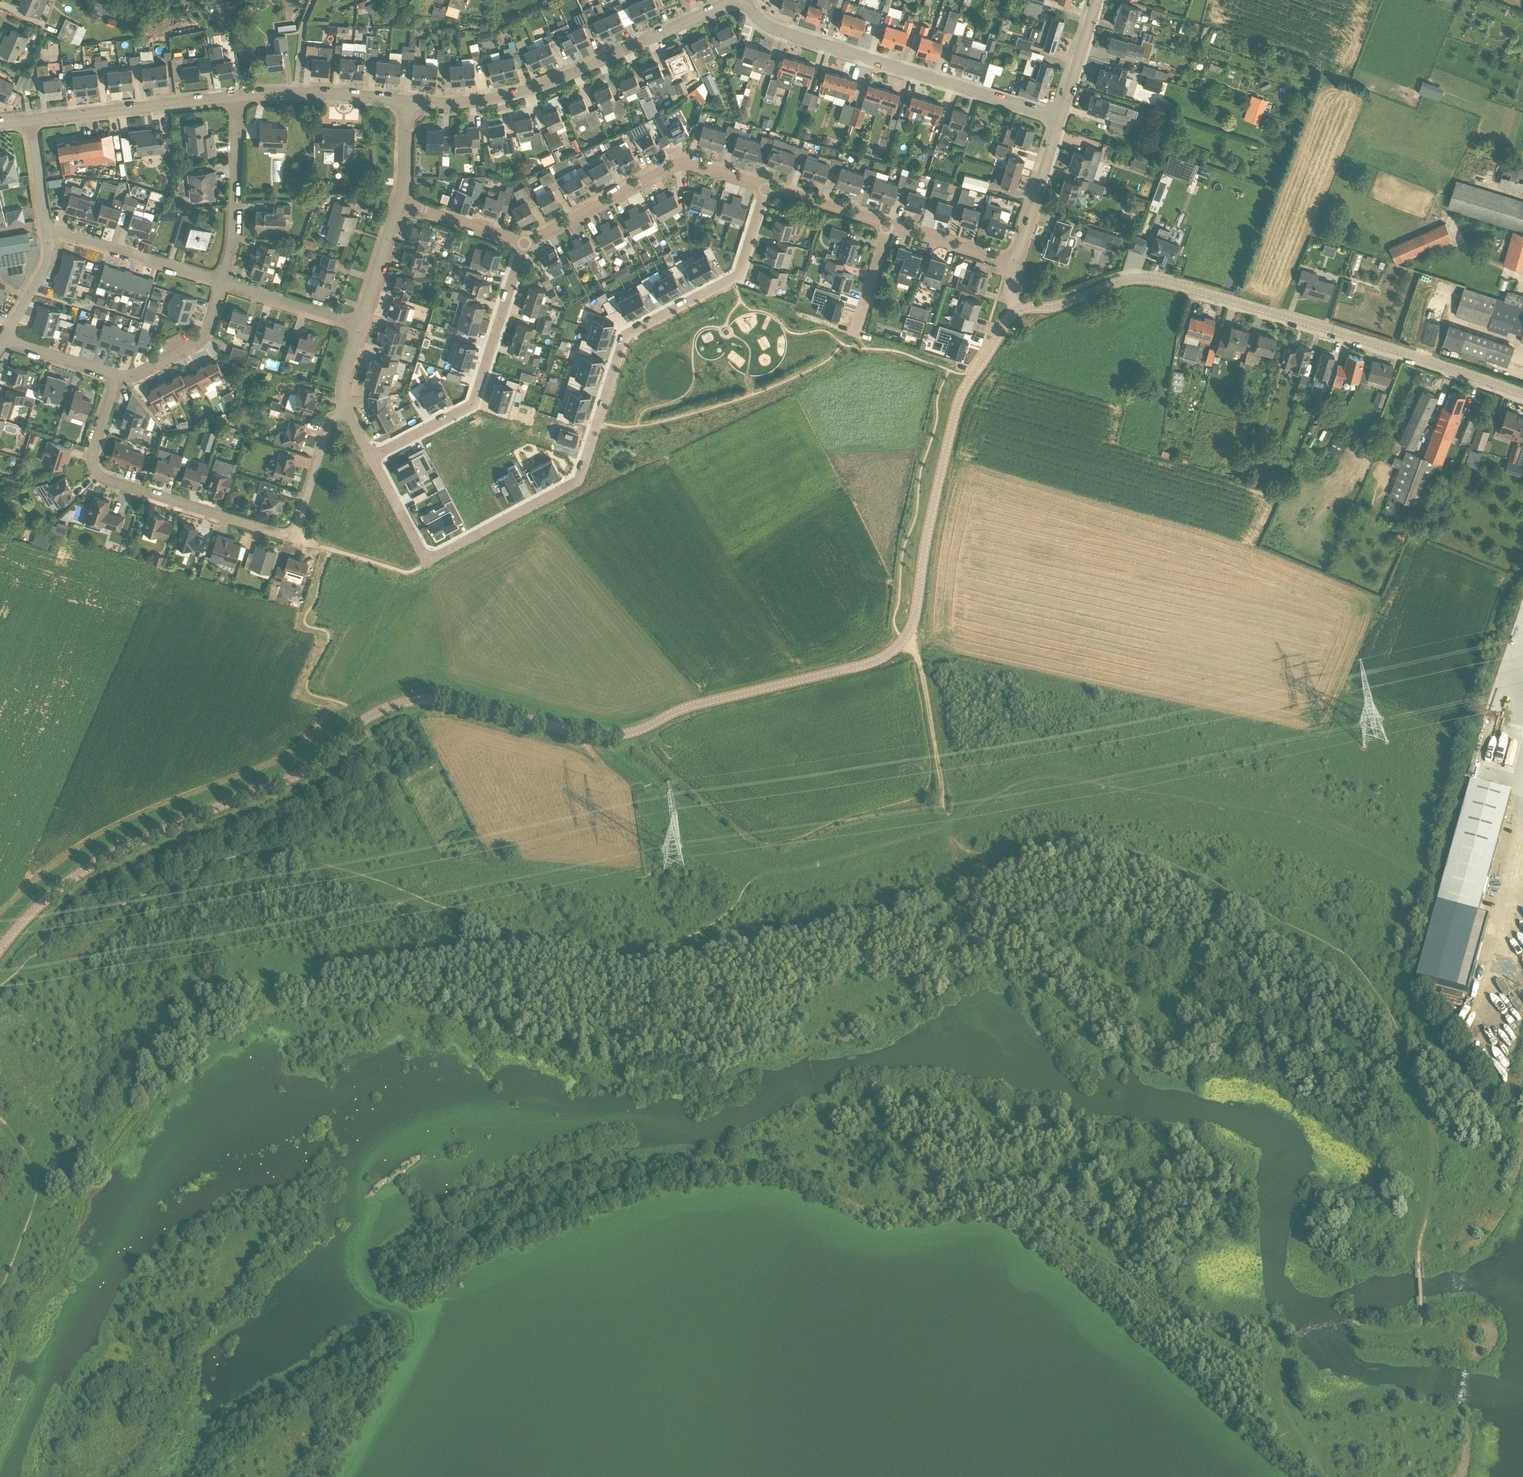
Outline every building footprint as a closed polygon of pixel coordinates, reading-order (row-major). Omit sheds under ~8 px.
[(20,7),(35,14),(40,16),(47,0),(23,0),(20,7)] [(632,3),(631,0),(627,0),(621,3),(623,8),(628,6),(635,21),(647,16),(640,0),(638,0),(632,3)] [(655,0),(640,0),(647,16),(659,10),(655,0)] [(805,2),(806,0),(782,0),(779,9),(794,13),(795,10),(802,12),(805,2)] [(823,6),(830,8),(832,0),(818,0),(816,5),(809,3),(805,17),(818,21),(823,6)] [(883,9),(889,11),(892,0),(886,0),(884,6),(883,9)] [(1043,5),(1028,0),(1027,0),(1023,12),(1039,17),(1038,18),(1044,20),(1041,29),(1040,28),(1040,29),(1059,35),(1064,19),(1041,12),(1043,5)] [(378,9),(374,1),(366,6),(371,13),(378,9)] [(850,31),(858,5),(844,1),(842,10),(844,10),(839,28),(850,31)] [(1142,9),(1130,5),(1121,2),(1117,13),(1135,19),(1140,21),(1142,15),(1140,14),(1142,9)] [(621,3),(610,8),(604,11),(613,31),(625,26),(618,10),(623,8),(621,3)] [(444,18),(446,9),(434,5),(432,14),(444,18)] [(879,22),(882,12),(872,9),(858,5),(850,31),(860,34),(865,18),(879,22)] [(582,10),(583,11),(589,23),(593,21),(596,26),(601,37),(613,31),(604,11),(603,9),(595,13),(591,6),(582,10)] [(892,44),(903,47),(906,35),(909,36),(913,25),(916,26),(922,7),(918,6),(915,15),(910,14),(908,20),(906,19),(904,25),(899,23),(898,27),(892,44)] [(1167,13),(1153,8),(1150,16),(1164,21),(1167,13)] [(953,32),(959,12),(953,10),(950,19),(946,18),(943,31),(938,29),(937,32),(934,33),(933,35),(927,55),(938,58),(942,42),(945,43),(948,32),(948,30),(953,32)] [(589,24),(589,23),(583,11),(573,15),(579,26),(571,30),(578,47),(591,41),(584,27),(589,24)] [(959,12),(953,32),(962,35),(966,23),(965,23),(966,19),(958,17),(960,12),(959,12)] [(892,44),(898,27),(897,27),(900,17),(887,13),(884,23),(886,24),(881,41),(892,44)] [(1140,22),(1140,21),(1135,19),(1117,13),(1114,25),(1141,34),(1144,23),(1140,22)] [(115,27),(117,19),(109,17),(107,25),(115,27)] [(79,23),(66,18),(58,36),(71,42),(79,23)] [(294,20),(277,23),(279,33),(296,30),(294,20)] [(578,47),(571,30),(568,23),(551,31),(554,39),(559,36),(566,52),(578,47)] [(336,33),(337,25),(327,24),(327,33),(336,33)] [(727,41),(728,41),(737,37),(731,24),(717,31),(719,34),(712,37),(716,46),(715,47),(718,53),(719,52),(720,54),(730,49),(730,48),(732,47),(730,44),(729,45),(727,41)] [(927,55),(933,35),(932,37),(926,36),(930,27),(922,24),(919,34),(921,35),(916,51),(927,55)] [(1208,26),(1201,24),(1197,34),(1205,37),(1208,26)] [(22,33),(12,29),(10,35),(6,34),(0,48),(0,51),(15,57),(20,46),(25,48),(30,36),(22,33)] [(549,41),(554,39),(551,31),(550,29),(546,30),(548,35),(543,38),(545,43),(537,46),(535,41),(535,42),(544,62),(556,57),(549,41)] [(1054,51),(1059,35),(1040,29),(1035,44),(1054,51)] [(1004,40),(1006,33),(1006,32),(1001,31),(999,37),(998,38),(1004,40)] [(1153,43),(1156,35),(1144,31),(1142,39),(1153,43)] [(355,32),(354,43),(364,44),(365,33),(355,32)] [(495,39),(493,32),(478,35),(480,42),(495,39)] [(284,66),(282,48),(289,47),(287,34),(273,36),(275,49),(277,48),(277,51),(266,53),(268,68),(284,66)] [(1140,45),(1120,38),(1111,35),(1106,49),(1124,54),(1125,51),(1141,56),(1142,55),(1149,57),(1153,43),(1142,39),(1140,45)] [(197,40),(202,47),(208,44),(203,36),(197,40)] [(690,55),(700,75),(709,70),(706,62),(715,57),(710,45),(706,36),(685,44),(690,55)] [(989,36),(985,48),(994,50),(997,39),(996,39),(989,36)] [(1032,41),(1028,39),(1019,36),(1015,45),(1017,46),(1029,50),(1030,49),(1032,41)] [(514,56),(520,54),(517,49),(516,49),(514,40),(508,41),(509,47),(503,48),(504,52),(500,53),(505,75),(518,72),(514,56)] [(470,44),(474,59),(479,57),(478,50),(479,49),(478,42),(470,44)] [(544,62),(535,42),(527,45),(519,49),(517,49),(520,54),(525,52),(532,67),(544,62)] [(970,50),(972,45),(962,42),(961,45),(955,43),(949,62),(964,67),(970,50)] [(342,48),(343,44),(337,44),(336,52),(341,52),(339,74),(351,75),(353,57),(354,49),(342,48)] [(751,70),(758,48),(745,44),(744,49),(737,47),(732,62),(735,63),(733,71),(741,74),(741,73),(750,75),(751,70)] [(332,60),(333,47),(308,45),(306,57),(313,58),(312,72),(328,73),(330,60),(332,60)] [(234,73),(232,58),(224,60),(222,46),(215,47),(209,47),(210,55),(211,58),(212,68),(218,67),(220,76),(234,73)] [(1030,49),(1029,50),(1021,47),(1019,53),(1019,55),(1030,59),(1032,50),(1030,49)] [(762,71),(771,74),(776,59),(769,57),(771,52),(758,48),(751,70),(761,73),(762,71)] [(154,64),(153,50),(141,51),(141,49),(135,50),(136,55),(137,63),(142,62),(144,85),(157,83),(154,64)] [(365,62),(365,61),(365,54),(366,50),(354,49),(353,57),(351,75),(364,77),(365,62)] [(979,53),(970,50),(964,67),(980,72),(986,52),(980,50),(979,53)] [(690,55),(686,57),(683,52),(669,59),(674,70),(669,72),(678,92),(680,99),(686,94),(689,92),(688,89),(682,76),(692,72),(696,81),(695,81),(697,85),(703,82),(700,75),(690,55)] [(488,62),(490,69),(492,79),(505,75),(500,53),(501,59),(492,61),(491,56),(481,58),(483,63),(488,62)] [(210,55),(197,57),(197,58),(183,59),(183,55),(174,56),(174,58),(172,58),(175,79),(185,78),(185,80),(200,78),(199,70),(212,68),(211,58),(210,55)] [(795,72),(799,60),(783,56),(777,75),(778,75),(777,79),(779,80),(778,85),(790,89),(795,72)] [(476,81),(474,62),(473,62),(473,57),(462,58),(462,63),(464,82),(476,81)] [(1052,64),(1043,61),(1033,58),(1031,65),(1035,66),(1032,75),(1030,75),(1047,81),(1052,64)] [(388,79),(389,60),(377,59),(376,78),(388,79)] [(102,67),(102,60),(96,60),(94,60),(95,67),(85,68),(88,91),(100,90),(97,68),(102,67)] [(400,80),(402,61),(389,60),(388,79),(400,80)] [(809,85),(812,75),(815,65),(799,60),(795,72),(805,75),(803,83),(809,85)] [(75,93),(88,91),(85,68),(78,69),(73,69),(72,62),(66,63),(66,64),(63,65),(65,83),(74,82),(75,93)] [(424,82),(425,63),(413,62),(412,81),(424,82)] [(987,70),(995,73),(1000,74),(1003,66),(990,62),(987,70)] [(62,94),(60,76),(50,77),(48,65),(47,65),(47,63),(37,65),(38,78),(45,78),(47,96),(62,94)] [(169,82),(168,72),(167,63),(154,64),(157,83),(169,82)] [(436,83),(438,64),(425,63),(424,82),(436,83)] [(451,83),(464,82),(462,63),(449,64),(451,83)] [(663,75),(662,72),(658,63),(644,70),(656,97),(663,94),(663,95),(669,92),(674,103),(680,99),(678,92),(669,72),(663,75)] [(1095,85),(1123,94),(1126,92),(1128,86),(1124,83),(1127,75),(1126,75),(1128,68),(1115,64),(1113,72),(1100,68),(1095,85)] [(1169,73),(1144,64),(1141,73),(1166,81),(1169,73)] [(134,86),(133,76),(132,67),(120,68),(122,87),(134,86)] [(110,89),(122,87),(120,68),(108,70),(110,89)] [(835,95),(841,75),(825,71),(819,90),(825,92),(835,95)] [(703,76),(711,94),(719,90),(710,72),(703,76)] [(640,87),(638,83),(634,74),(620,80),(626,94),(636,90),(648,118),(658,113),(646,84),(640,87)] [(841,75),(835,95),(851,100),(857,80),(841,75)] [(1042,96),(1047,81),(1030,75),(1027,84),(1025,83),(1021,82),(1017,94),(1037,100),(1039,95),(1042,96)] [(17,94),(18,92),(11,89),(14,82),(0,76),(0,98),(13,104),(17,94)] [(1147,76),(1143,87),(1159,92),(1163,81),(1147,76)] [(777,79),(771,77),(767,93),(775,95),(778,85),(779,80),(777,79)] [(752,99),(748,97),(753,80),(749,79),(742,102),(741,103),(750,106),(750,105),(752,99)] [(1418,90),(1432,96),(1436,87),(1423,81),(1418,90)] [(702,105),(708,91),(703,82),(691,90),(689,92),(686,94),(689,98),(694,94),(702,105)] [(868,84),(861,107),(866,109),(866,111),(876,114),(879,106),(880,101),(884,88),(868,84)] [(615,100),(613,95),(609,85),(594,92),(604,114),(614,110),(616,116),(627,111),(620,97),(615,100)] [(884,88),(880,101),(879,106),(888,109),(888,111),(893,113),(900,93),(884,88)] [(809,104),(812,93),(805,91),(802,102),(809,104)] [(819,95),(812,93),(809,104),(808,108),(814,110),(819,95)] [(924,112),(927,100),(912,95),(906,115),(912,117),(914,109),(924,112)] [(1109,101),(1101,98),(1092,95),(1087,111),(1110,118),(1113,110),(1126,114),(1128,107),(1109,101)] [(1266,100),(1252,95),(1247,107),(1263,112),(1268,114),(1272,102),(1266,100)] [(590,111),(587,106),(583,97),(569,103),(579,125),(588,121),(591,127),(602,122),(596,109),(590,111)] [(937,124),(940,114),(943,105),(927,100),(924,112),(933,115),(931,122),(937,124)] [(850,123),(855,105),(844,102),(838,121),(850,124),(850,123)] [(1167,102),(1164,111),(1170,113),(1173,103),(1167,102)] [(861,107),(855,105),(850,123),(861,126),(865,113),(866,111),(866,109),(861,107)] [(1263,112),(1247,107),(1244,119),(1259,124),(1263,112)] [(689,133),(684,124),(687,123),(679,108),(668,114),(666,111),(654,117),(664,135),(668,144),(689,133)] [(961,129),(964,121),(967,112),(953,108),(948,122),(944,121),(942,130),(941,132),(956,136),(954,141),(955,141),(964,144),(964,143),(965,143),(966,137),(967,137),(968,131),(961,129)] [(564,124),(561,118),(557,109),(544,115),(551,130),(545,132),(551,146),(561,141),(556,128),(564,124)] [(698,141),(709,145),(715,127),(704,124),(707,112),(702,110),(700,116),(699,116),(696,127),(701,129),(698,141)] [(540,131),(534,133),(531,117),(516,120),(520,142),(531,139),(533,148),(544,146),(540,131)] [(897,119),(891,117),(889,126),(894,128),(897,119)] [(906,119),(899,117),(896,127),(903,129),(906,119)] [(1113,118),(1110,127),(1121,130),(1124,122),(1113,118)] [(770,128),(772,122),(764,119),(762,125),(763,126),(762,127),(769,129),(770,128)] [(215,134),(208,134),(206,122),(185,125),(188,150),(200,148),(200,154),(216,153),(214,139),(215,138),(215,134)] [(507,137),(506,132),(504,122),(488,126),(493,149),(503,147),(504,153),(515,150),(512,136),(507,137)] [(1017,140),(1019,141),(1029,144),(1034,128),(1012,122),(1010,128),(1007,127),(1003,142),(1015,145),(1017,140)] [(286,150),(286,138),(287,128),(272,127),(272,123),(261,123),(260,149),(286,150)] [(984,124),(976,123),(974,131),(983,132),(984,124)] [(730,138),(734,126),(728,124),(726,131),(715,127),(709,145),(721,148),(725,137),(730,138)] [(639,125),(629,130),(637,147),(643,144),(648,153),(653,151),(653,152),(668,144),(664,135),(659,138),(661,142),(657,144),(649,131),(644,134),(639,125)] [(480,146),(479,136),(478,126),(467,127),(468,133),(455,134),(457,156),(474,155),(473,146),(480,146)] [(732,152),(744,155),(749,138),(738,134),(740,128),(734,126),(730,138),(736,140),(732,152)] [(334,157),(342,158),(352,158),(353,147),(354,129),(346,129),(346,130),(324,129),(324,128),(323,128),(323,141),(315,141),(314,163),(324,163),(325,150),(335,150),(334,157)] [(450,155),(450,136),(443,136),(443,129),(440,129),(440,130),(427,130),(427,152),(443,153),(443,155),(450,155)] [(163,131),(147,133),(146,130),(129,132),(130,141),(136,141),(138,156),(162,153),(162,156),(176,154),(173,136),(164,138),(163,131)] [(810,135),(804,131),(801,135),(807,139),(810,135)] [(73,166),(116,160),(112,134),(59,141),(63,173),(74,172),(73,166)] [(765,149),(768,137),(763,135),(761,141),(749,138),(744,155),(756,159),(759,147),(765,149)] [(824,135),(822,142),(828,144),(831,137),(824,135)] [(971,143),(984,147),(987,139),(973,135),(971,143)] [(778,166),(786,142),(775,138),(775,139),(768,137),(765,149),(770,151),(766,162),(778,166)] [(937,146),(947,149),(950,140),(940,137),(937,146)] [(576,138),(572,140),(577,151),(581,149),(576,138)] [(799,160),(803,148),(805,140),(799,138),(797,146),(786,142),(778,166),(790,170),(794,158),(799,160)] [(619,143),(618,144),(607,150),(613,162),(619,159),(624,168),(637,161),(629,146),(623,150),(619,143)] [(1024,160),(1010,156),(1013,148),(998,143),(994,156),(1008,160),(1005,170),(1019,174),(1024,160)] [(1172,148),(1171,148),(1170,151),(1181,155),(1184,147),(1177,144),(1176,148),(1173,147),(1172,148)] [(1068,167),(1087,173),(1090,162),(1098,165),(1103,150),(1087,145),(1084,155),(1074,151),(1068,167)] [(807,155),(809,150),(803,148),(799,160),(804,161),(801,173),(813,177),(818,159),(807,155)] [(582,150),(576,153),(579,159),(584,156),(582,150)] [(9,158),(8,153),(6,153),(6,152),(0,153),(0,172),(1,179),(0,179),(0,188),(10,186),(8,179),(19,176),(18,175),(20,174),(19,168),(17,168),(15,159),(11,160),(10,161),(9,158)] [(579,159),(576,153),(571,156),(575,163),(580,161),(579,159)] [(552,154),(542,159),(545,166),(556,161),(552,154)] [(1194,163),(1168,154),(1163,170),(1188,179),(1194,163)] [(588,162),(588,163),(583,166),(582,166),(590,180),(595,177),(597,182),(612,174),(602,155),(588,162)] [(833,170),(837,159),(831,157),(829,163),(818,159),(813,177),(824,180),(828,169),(833,170)] [(274,179),(283,179),(284,160),(274,159),(274,179)] [(847,187),(852,170),(841,166),(843,161),(837,159),(833,170),(839,172),(835,184),(847,187)] [(1132,159),(1130,167),(1145,172),(1147,163),(1135,159),(1135,160),(1132,159)] [(486,163),(476,164),(477,174),(486,173),(486,163)] [(497,171),(495,163),(488,164),(490,172),(497,171)] [(1506,163),(1500,184),(1522,190),(1522,168),(1506,163)] [(449,177),(449,164),(443,164),(440,164),(440,169),(440,177),(449,177)] [(584,183),(590,180),(582,166),(576,169),(576,168),(561,176),(572,195),(587,188),(584,183)] [(113,177),(114,170),(102,168),(101,175),(113,177)] [(868,181),(871,169),(866,168),(864,173),(852,170),(847,187),(859,191),(862,179),(868,181)] [(881,198),(887,180),(876,177),(878,171),(871,169),(868,181),(873,183),(870,194),(881,198)] [(909,190),(907,195),(904,205),(920,210),(926,188),(918,186),(922,173),(910,169),(909,170),(907,175),(903,188),(909,190)] [(559,202),(553,190),(560,186),(551,170),(540,176),(543,183),(534,188),(538,193),(537,194),(545,210),(559,202)] [(1015,188),(1019,174),(1005,170),(1002,179),(995,177),(993,184),(1000,186),(1001,184),(1015,188)] [(191,200),(214,196),(212,179),(216,179),(215,171),(188,174),(191,200)] [(887,180),(881,198),(893,202),(898,186),(903,188),(907,175),(902,173),(898,184),(887,180)] [(965,174),(962,185),(986,192),(989,181),(965,174)] [(479,198),(482,188),(485,181),(486,175),(476,176),(475,178),(472,177),(468,191),(458,188),(456,196),(451,194),(451,195),(448,204),(468,210),(472,196),(479,198)] [(1105,185),(1091,180),(1075,175),(1073,181),(1065,178),(1059,195),(1074,200),(1074,202),(1082,205),(1085,203),(1087,197),(1086,195),(1088,189),(1102,194),(1102,192),(1105,185)] [(49,179),(49,180),(50,185),(50,187),(62,185),(61,177),(49,179)] [(947,218),(950,209),(952,202),(946,200),(949,193),(947,192),(950,182),(936,177),(928,203),(929,203),(930,200),(937,202),(934,214),(947,218)] [(101,186),(108,188),(110,182),(103,180),(101,186)] [(315,194),(322,193),(321,180),(314,181),(315,194)] [(507,210),(510,201),(516,181),(511,182),(510,184),(508,183),(506,188),(505,187),(505,190),(500,188),(499,193),(488,189),(482,210),(497,215),(499,208),(507,210)] [(1457,181),(1449,208),(1522,231),(1522,201),(1457,181)] [(75,213),(81,195),(83,187),(73,184),(72,187),(66,186),(63,196),(69,198),(65,210),(75,213)] [(535,216),(530,207),(536,203),(526,185),(524,186),(519,188),(521,193),(516,196),(520,202),(513,206),(521,223),(535,216)] [(701,209),(707,187),(703,186),(701,193),(694,191),(689,205),(701,209)] [(712,212),(716,198),(709,195),(711,189),(707,187),(701,209),(712,212)] [(974,227),(980,209),(972,207),(975,196),(968,194),(970,190),(963,187),(956,208),(963,210),(959,221),(965,223),(965,224),(974,227)] [(681,207),(679,202),(674,194),(668,197),(664,191),(660,193),(671,213),(681,207)] [(660,218),(671,213),(660,193),(656,195),(660,201),(653,205),(660,218)] [(91,198),(81,195),(75,213),(85,216),(84,220),(90,221),(93,210),(94,208),(96,200),(91,198)] [(112,205),(107,223),(116,226),(123,206),(128,208),(131,196),(126,195),(124,200),(115,198),(114,199),(112,205)] [(138,235),(145,211),(135,208),(138,198),(131,196),(128,208),(134,210),(127,232),(138,235)] [(731,218),(737,197),(733,196),(731,202),(724,200),(719,214),(731,218)] [(731,218),(742,221),(747,207),(740,205),(742,198),(737,197),(731,218)] [(1145,201),(1137,200),(1136,209),(1144,209),(1145,201)] [(310,202),(302,201),(302,209),(310,210),(310,202)] [(350,206),(342,203),(335,201),(328,224),(331,225),(327,237),(347,243),(351,228),(354,229),(357,217),(348,214),(350,206)] [(97,220),(107,223),(112,205),(102,202),(99,212),(93,210),(90,221),(96,223),(97,220)] [(1006,220),(998,218),(1002,206),(988,202),(982,222),(984,215),(990,217),(986,231),(1001,235),(1006,220)] [(256,229),(286,230),(286,216),(291,217),(292,204),(274,203),(274,211),(257,211),(256,229)] [(654,222),(651,217),(646,209),(640,212),(636,206),(632,208),(643,228),(654,222)] [(800,213),(806,214),(808,208),(802,206),(800,213)] [(9,224),(25,221),(23,208),(7,211),(9,224)] [(632,234),(643,228),(632,208),(628,210),(632,216),(625,220),(632,234)] [(152,243),(159,221),(151,219),(153,214),(145,211),(138,235),(147,238),(146,241),(152,243)] [(206,248),(212,231),(214,224),(183,214),(174,244),(185,247),(187,242),(206,248)] [(800,234),(804,220),(790,215),(788,221),(777,218),(772,232),(790,237),(792,231),(800,234)] [(1073,225),(1067,223),(1057,220),(1051,239),(1048,238),(1043,255),(1056,259),(1057,257),(1058,257),(1059,255),(1068,258),(1072,245),(1067,243),(1073,225)] [(625,237),(618,224),(611,227),(608,221),(604,223),(615,243),(625,237)] [(1446,222),(1391,246),(1398,263),(1405,260),(1406,262),(1417,258),(1416,256),(1419,254),(1420,256),(1426,253),(1425,251),(1454,239),(1446,222)] [(615,243),(604,223),(600,225),(603,231),(597,235),(607,254),(617,248),(615,243)] [(434,231),(431,229),(423,227),(422,228),(413,226),(409,239),(412,240),(410,245),(431,252),(432,251),(433,247),(433,245),(426,243),(428,238),(432,239),(435,237),(436,234),(434,231)] [(1089,226),(1084,240),(1117,251),(1122,237),(1089,226)] [(836,255),(837,255),(857,261),(859,253),(856,251),(858,242),(842,237),(844,231),(832,227),(828,239),(840,243),(836,255)] [(1159,227),(1151,249),(1159,252),(1157,258),(1164,261),(1165,259),(1174,262),(1181,244),(1166,239),(1169,230),(1159,227)] [(1514,231),(1504,264),(1522,270),(1522,234),(1514,231)] [(31,248),(28,232),(0,236),(0,253),(31,248)] [(1133,235),(1128,248),(1143,253),(1147,240),(1133,235)] [(597,252),(590,239),(583,242),(580,236),(576,238),(586,258),(594,273),(595,273),(601,270),(602,269),(595,257),(593,258),(591,256),(597,252)] [(315,250),(317,242),(305,238),(302,245),(315,250)] [(576,264),(586,258),(576,238),(572,240),(575,247),(568,250),(576,264)] [(793,255),(796,245),(779,240),(782,242),(780,248),(768,244),(764,258),(789,266),(791,259),(793,255)] [(277,247),(272,246),(262,243),(260,249),(258,248),(257,253),(252,252),(250,259),(276,267),(281,251),(276,250),(277,247)] [(654,247),(657,252),(663,249),(661,243),(654,247)] [(1323,244),(1321,253),(1332,256),(1334,247),(1323,244)] [(695,258),(705,277),(709,275),(709,276),(714,273),(713,272),(716,271),(710,259),(715,256),(710,245),(703,249),(705,253),(695,258)] [(298,252),(304,257),(308,251),(303,247),(298,252)] [(487,249),(487,250),(475,247),(470,265),(483,269),(484,264),(497,267),(501,253),(487,249)] [(565,253),(559,256),(555,247),(545,252),(546,254),(542,256),(553,277),(564,271),(563,269),(572,264),(565,253)] [(906,252),(907,249),(899,247),(895,259),(902,262),(900,269),(900,270),(898,278),(899,281),(909,284),(912,283),(920,256),(906,252)] [(18,257),(30,261),(31,248),(20,250),(18,257)] [(0,253),(0,261),(16,264),(20,250),(0,253)] [(424,256),(415,253),(405,250),(401,262),(405,263),(403,269),(415,273),(424,275),(425,276),(429,263),(422,261),(424,256)] [(645,259),(650,257),(647,251),(641,254),(645,259)] [(83,267),(85,259),(64,252),(62,257),(64,257),(62,265),(85,272),(85,270),(88,271),(89,269),(83,267)] [(459,254),(452,252),(450,259),(460,262),(462,257),(459,256),(459,254)] [(1352,267),(1358,269),(1362,254),(1356,252),(1352,267)] [(334,270),(336,264),(338,257),(323,253),(319,265),(322,266),(319,278),(337,283),(339,277),(334,276),(336,270),(334,270)] [(676,263),(682,274),(688,271),(693,283),(705,277),(695,258),(693,254),(682,260),(681,257),(674,261),(676,263)] [(16,263),(28,269),(30,261),(18,257),(16,263)] [(940,274),(944,261),(931,257),(923,283),(943,289),(947,276),(940,274)] [(853,274),(843,272),(845,264),(828,258),(823,276),(833,279),(831,284),(848,289),(853,274)] [(275,271),(276,267),(250,259),(248,265),(253,266),(251,271),(253,272),(251,278),(265,282),(271,284),(272,280),(273,280),(276,271),(275,271)] [(0,261),(0,274),(7,279),(16,264),(0,261)] [(454,271),(456,263),(450,262),(448,269),(454,271)] [(13,270),(27,277),(28,269),(16,263),(16,264),(13,270)] [(109,266),(109,265),(105,263),(98,285),(107,287),(106,290),(110,291),(117,269),(109,266)] [(661,276),(671,294),(682,288),(676,277),(682,274),(676,263),(659,272),(661,276)] [(83,277),(85,272),(62,265),(59,273),(58,272),(56,277),(78,283),(80,277),(83,277)] [(983,290),(984,290),(986,283),(985,282),(987,274),(962,266),(956,287),(962,289),(968,291),(981,295),(983,290)] [(759,286),(776,292),(778,284),(784,286),(788,272),(772,267),(770,273),(760,270),(758,277),(761,278),(759,286)] [(807,270),(798,268),(797,274),(805,277),(807,270)] [(123,293),(129,271),(125,270),(125,271),(117,269),(110,291),(114,292),(115,290),(123,293)] [(617,279),(623,276),(619,269),(613,272),(617,279)] [(1326,299),(1332,282),(1318,277),(1319,274),(1302,269),(1298,283),(1305,285),(1302,295),(1311,297),(1312,294),(1326,299)] [(7,279),(21,288),(27,277),(13,270),(7,279)] [(490,283),(482,280),(480,280),(481,274),(467,270),(466,275),(471,277),(467,288),(488,295),(490,289),(488,288),(490,283)] [(604,274),(601,270),(595,273),(597,278),(598,277),(604,274)] [(134,299),(141,276),(133,274),(134,272),(129,271),(123,293),(130,295),(130,298),(134,299)] [(421,284),(424,275),(415,273),(414,278),(407,276),(406,278),(397,275),(393,288),(396,289),(394,295),(409,300),(415,282),(421,284)] [(579,281),(577,275),(569,279),(572,285),(579,281)] [(641,279),(642,280),(649,293),(655,290),(661,300),(671,294),(661,276),(651,282),(647,275),(641,279)] [(149,277),(149,279),(141,276),(134,299),(139,301),(140,298),(147,300),(154,279),(149,277)] [(76,290),(78,283),(56,277),(55,281),(56,281),(54,289),(76,297),(78,291),(76,290)] [(335,290),(337,283),(319,278),(316,286),(314,285),(311,295),(325,299),(327,293),(329,294),(330,288),(335,290)] [(628,294),(638,312),(649,306),(643,296),(649,293),(642,280),(636,284),(639,288),(628,294)] [(587,282),(583,284),(587,292),(591,289),(587,282)] [(546,290),(540,288),(530,285),(526,297),(542,302),(546,290)] [(559,297),(553,286),(547,290),(554,301),(559,297)] [(839,317),(844,301),(839,300),(841,294),(816,286),(812,300),(820,302),(820,300),(826,302),(823,312),(824,312),(824,314),(831,316),(832,314),(839,317)] [(1354,288),(1348,286),(1345,293),(1351,295),(1354,288)] [(1505,298),(1465,286),(1456,315),(1488,325),(1487,329),(1506,335),(1508,330),(1522,334),(1521,341),(1522,341),(1522,306),(1514,303),(1514,301),(1505,298)] [(159,299),(161,291),(154,289),(151,297),(159,299)] [(967,295),(968,291),(962,289),(951,323),(974,330),(983,300),(967,295)] [(1508,290),(1505,298),(1514,301),(1514,303),(1522,306),(1522,295),(1508,290)] [(456,311),(462,312),(481,318),(484,306),(474,303),(476,297),(456,291),(453,299),(459,301),(456,311)] [(168,303),(191,310),(193,302),(195,303),(196,298),(175,292),(173,299),(170,298),(168,303)] [(632,315),(638,312),(628,294),(617,300),(614,293),(608,296),(609,299),(615,310),(620,307),(627,318),(629,317),(629,318),(633,316),(632,315)] [(103,304),(105,298),(99,296),(97,302),(103,304)] [(549,304),(542,302),(526,297),(522,310),(540,315),(538,322),(550,326),(552,321),(553,319),(545,317),(549,304)] [(151,299),(148,307),(156,309),(158,301),(151,299)] [(609,313),(615,310),(609,299),(603,302),(609,313)] [(118,302),(110,300),(108,306),(116,308),(118,302)] [(410,307),(399,303),(390,300),(388,307),(389,307),(388,313),(398,316),(396,321),(407,325),(409,325),(408,325),(410,319),(407,318),(410,307)] [(900,310),(907,312),(909,304),(903,302),(900,310)] [(189,318),(191,310),(168,303),(167,308),(169,309),(167,316),(189,323),(190,318),(189,318)] [(61,311),(49,307),(39,304),(38,309),(39,309),(37,317),(60,324),(61,319),(59,318),(61,311)] [(139,313),(141,306),(134,304),(132,310),(139,313)] [(928,309),(912,304),(908,314),(925,319),(933,322),(936,314),(936,313),(929,311),(928,309)] [(248,313),(238,310),(234,308),(229,322),(239,325),(237,334),(246,337),(244,344),(250,346),(253,339),(247,337),(251,325),(245,323),(248,313)] [(106,312),(99,310),(97,316),(104,318),(106,312)] [(147,310),(144,321),(153,323),(156,312),(147,310)] [(464,333),(465,327),(477,331),(481,318),(462,312),(458,325),(449,322),(447,327),(464,333)] [(120,314),(115,313),(112,321),(117,323),(120,314)] [(1433,342),(1440,317),(1427,313),(1421,334),(1420,334),(1417,343),(1425,345),(1426,340),(1433,342)] [(585,327),(610,334),(611,330),(612,330),(614,325),(612,325),(613,322),(589,315),(585,327)] [(1185,352),(1198,355),(1199,345),(1197,344),(1199,336),(1200,336),(1199,338),(1209,341),(1212,329),(1215,319),(1204,316),(1204,319),(1190,315),(1186,332),(1187,332),(1185,341),(1187,342),(1185,352)] [(914,327),(912,334),(919,337),(922,330),(924,321),(907,316),(904,324),(908,325),(914,327)] [(58,329),(60,324),(37,317),(35,325),(33,324),(32,329),(53,336),(55,328),(58,329)] [(135,326),(141,328),(143,322),(138,320),(137,319),(135,326)] [(84,345),(91,323),(86,321),(85,324),(78,322),(71,343),(76,344),(76,343),(84,345)] [(407,325),(396,321),(395,321),(393,327),(387,325),(385,331),(380,330),(379,334),(405,342),(408,332),(407,332),(409,325),(407,325)] [(278,346),(282,334),(285,324),(278,322),(276,327),(267,324),(264,334),(256,331),(251,346),(267,350),(270,343),(278,346)] [(536,329),(540,330),(548,333),(550,326),(538,322),(536,329)] [(103,329),(102,329),(95,326),(96,324),(91,323),(84,345),(92,348),(91,349),(96,351),(98,345),(103,329)] [(110,347),(117,324),(112,323),(111,325),(104,323),(102,329),(103,329),(98,345),(102,346),(102,345),(110,347)] [(518,323),(514,336),(537,343),(537,342),(530,340),(532,333),(533,328),(518,323)] [(122,352),(128,330),(121,328),(122,326),(117,324),(110,347),(118,350),(117,351),(122,352)] [(964,356),(968,340),(963,338),(965,332),(940,324),(936,338),(944,341),(944,339),(950,340),(947,350),(949,351),(948,352),(955,355),(956,353),(964,356)] [(1517,347),(1453,325),(1445,347),(1508,367),(1517,347)] [(65,326),(63,334),(69,336),(72,328),(65,326)] [(148,354),(155,332),(147,330),(147,328),(142,326),(141,332),(136,349),(143,351),(143,353),(148,354)] [(1248,330),(1231,326),(1229,334),(1221,332),(1216,352),(1233,357),(1236,347),(1243,349),(1245,340),(1248,330)] [(582,338),(580,345),(592,348),(594,342),(606,346),(610,334),(585,327),(587,328),(584,339),(582,338)] [(128,330),(122,352),(126,354),(126,352),(134,355),(136,349),(141,332),(136,331),(136,333),(128,330)] [(1173,344),(1176,332),(1167,330),(1164,342),(1173,344)] [(310,360),(315,344),(318,335),(309,332),(308,338),(301,336),(299,344),(291,341),(286,355),(301,360),(310,360)] [(399,360),(405,342),(379,334),(377,340),(382,341),(380,347),(387,349),(385,355),(399,360)] [(1259,334),(1257,343),(1255,351),(1249,349),(1248,351),(1244,362),(1246,362),(1243,370),(1249,372),(1251,364),(1257,365),(1261,352),(1271,354),(1276,338),(1259,334)] [(533,355),(537,343),(514,336),(510,348),(528,353),(526,360),(539,364),(541,358),(541,357),(533,355)] [(454,338),(450,349),(472,356),(476,345),(454,338)] [(248,350),(234,345),(230,357),(245,362),(248,350)] [(578,364),(598,370),(601,359),(590,355),(592,348),(580,345),(574,362),(578,364)] [(1304,371),(1308,358),(1310,349),(1298,345),(1296,352),(1293,351),(1293,350),(1285,348),(1281,364),(1288,367),(1289,366),(1292,367),(1291,367),(1304,371)] [(1216,349),(1209,347),(1205,364),(1212,365),(1216,349)] [(469,368),(472,356),(450,349),(447,361),(469,368)] [(1326,382),(1334,355),(1321,352),(1315,373),(1320,374),(1319,380),(1326,382)] [(262,358),(249,354),(246,363),(259,367),(262,358)] [(1362,357),(1348,354),(1344,368),(1338,366),(1338,364),(1332,384),(1340,386),(1343,378),(1358,382),(1357,383),(1358,383),(1359,381),(1360,376),(1361,370),(1359,369),(1362,357)] [(399,360),(392,358),(382,355),(380,361),(372,358),(368,370),(394,378),(399,360)] [(1361,364),(1363,358),(1362,357),(1359,369),(1361,370),(1360,376),(1359,381),(1367,383),(1368,379),(1388,384),(1393,366),(1372,360),(1370,367),(1361,364)] [(227,380),(222,370),(218,361),(214,363),(212,361),(205,365),(216,386),(227,380)] [(570,374),(568,381),(580,385),(582,378),(594,382),(598,370),(578,364),(574,375),(570,374)] [(29,369),(28,371),(8,365),(6,371),(8,372),(6,377),(16,380),(14,386),(27,390),(29,384),(31,385),(36,371),(29,369)] [(205,391),(216,386),(205,365),(198,369),(199,371),(195,373),(205,391)] [(389,394),(394,378),(368,370),(364,382),(372,385),(369,395),(390,394),(389,394)] [(448,370),(446,377),(460,382),(462,375),(448,370)] [(1181,391),(1182,371),(1172,370),(1170,390),(1181,391)] [(205,391),(195,373),(193,374),(192,372),(183,377),(191,392),(198,388),(201,393),(205,391)] [(191,392),(183,377),(181,373),(174,377),(175,379),(171,381),(181,400),(185,398),(182,392),(189,388),(191,392)] [(530,373),(528,381),(535,383),(537,375),(530,373)] [(1304,387),(1308,375),(1301,373),(1298,385),(1304,387)] [(59,401),(63,389),(66,380),(49,375),(46,384),(40,383),(36,396),(60,403),(60,401),(59,401)] [(550,376),(548,382),(555,385),(558,379),(550,376)] [(495,381),(492,392),(514,399),(519,382),(507,378),(505,384),(495,381)] [(429,384),(440,404),(451,399),(440,379),(429,384)] [(181,400),(171,381),(167,383),(166,381),(159,385),(167,400),(174,396),(179,405),(182,403),(181,400)] [(567,400),(587,406),(590,394),(578,390),(580,385),(568,381),(563,399),(567,400)] [(429,410),(440,404),(429,384),(419,390),(429,410)] [(1321,396),(1327,398),(1331,386),(1325,384),(1321,396)] [(149,393),(153,402),(154,404),(150,405),(154,413),(158,411),(161,417),(165,414),(160,403),(167,400),(159,385),(151,389),(152,391),(149,393)] [(316,391),(306,388),(300,386),(298,394),(291,393),(289,395),(285,407),(294,410),(294,407),(311,413),(316,398),(313,397),(316,391)] [(244,398),(249,393),(243,388),(238,392),(244,398)] [(26,394),(8,389),(6,396),(0,394),(0,411),(11,415),(15,401),(23,403),(24,398),(35,401),(36,397),(26,394)] [(86,417),(91,400),(81,397),(83,391),(77,389),(72,403),(66,401),(61,416),(72,420),(73,413),(86,417)] [(1452,390),(1449,400),(1446,406),(1443,405),(1424,456),(1407,450),(1390,495),(1420,505),(1437,460),(1442,462),(1466,395),(1452,390)] [(1414,449),(1438,396),(1424,390),(1400,442),(1414,449)] [(151,416),(148,411),(143,405),(132,391),(127,407),(126,410),(123,420),(141,426),(147,428),(148,428),(152,429),(154,424),(149,422),(151,416)] [(1378,391),(1373,404),(1383,407),(1387,394),(1378,391)] [(508,417),(514,399),(492,392),(488,403),(498,407),(496,413),(508,417)] [(374,421),(395,410),(391,402),(391,397),(395,398),(395,394),(390,394),(369,395),(370,405),(373,411),(369,413),(374,421)] [(585,411),(587,406),(567,400),(563,412),(559,411),(557,417),(569,421),(571,415),(583,418),(583,416),(585,416),(586,411),(585,411)] [(280,409),(282,404),(271,401),(270,404),(274,405),(274,408),(280,409)] [(1471,412),(1480,415),(1483,406),(1474,403),(1471,412)] [(1514,411),(1507,409),(1499,433),(1522,441),(1522,427),(1521,427),(1522,422),(1522,417),(1517,414),(1517,413),(1514,411)] [(385,435),(397,428),(403,425),(395,410),(374,421),(379,431),(382,430),(385,435)] [(217,420),(214,413),(208,416),(212,423),(217,420)] [(1317,420),(1332,431),(1338,424),(1322,413),(1317,420)] [(305,423),(296,420),(290,419),(286,432),(282,431),(277,434),(274,442),(287,447),(288,443),(301,447),(306,432),(303,431),(305,423)] [(138,436),(141,426),(123,420),(120,430),(127,432),(125,438),(140,442),(142,437),(138,436)] [(1308,432),(1322,438),(1326,428),(1312,422),(1308,432)] [(1472,445),(1484,449),(1487,440),(1490,431),(1478,426),(1472,445)] [(206,428),(203,437),(214,441),(217,431),(206,428)] [(574,446),(578,433),(561,428),(557,441),(574,446)] [(1464,429),(1462,435),(1471,438),(1473,433),(1464,429)] [(222,430),(218,440),(231,443),(234,434),(222,430)] [(37,443),(39,435),(32,432),(30,440),(37,443)] [(72,448),(63,445),(48,440),(42,461),(62,467),(65,457),(69,458),(72,448)] [(134,446),(126,444),(117,441),(112,457),(125,461),(124,465),(139,469),(144,453),(133,450),(134,446)] [(1514,443),(1508,459),(1517,462),(1522,446),(1514,443)] [(410,456),(396,465),(403,477),(404,476),(412,489),(424,483),(416,470),(421,467),(424,472),(433,466),(428,457),(425,459),(420,451),(415,454),(413,450),(408,453),(410,456)] [(169,479),(171,472),(178,474),(184,455),(172,451),(169,460),(159,456),(154,474),(169,479)] [(295,459),(285,456),(279,454),(277,459),(271,457),(267,472),(291,480),(295,465),(293,464),(295,459)] [(531,469),(538,483),(559,472),(551,458),(531,469)] [(197,487),(199,479),(205,481),(211,463),(200,460),(197,467),(187,464),(181,483),(197,487)] [(1516,473),(1519,463),(1509,460),(1506,470),(1516,473)] [(214,473),(211,481),(208,491),(221,495),(223,488),(229,490),(232,480),(237,463),(235,470),(215,463),(212,472),(214,473)] [(508,499),(522,492),(515,479),(521,476),(515,464),(508,468),(510,472),(498,479),(508,499)] [(61,505),(66,502),(74,497),(70,491),(73,490),(65,477),(49,486),(61,505)] [(277,485),(268,482),(261,480),(258,491),(263,493),(262,497),(262,499),(264,499),(261,507),(272,511),(273,509),(281,511),(285,499),(277,497),(278,495),(277,493),(275,492),(277,485)] [(414,495),(417,501),(427,495),(424,490),(414,495)] [(120,531),(124,518),(106,512),(110,501),(94,496),(91,506),(90,505),(85,520),(86,520),(84,524),(100,529),(101,525),(120,531)] [(430,538),(464,523),(451,499),(444,502),(447,510),(436,515),(432,507),(417,513),(430,538)] [(167,538),(169,532),(172,523),(163,520),(164,517),(150,513),(144,531),(167,538)] [(55,525),(51,523),(49,529),(64,534),(67,525),(57,521),(55,525)] [(201,550),(205,537),(194,533),(196,527),(184,524),(177,546),(192,550),(193,548),(201,550)] [(1399,529),(1395,538),(1402,541),(1406,532),(1399,529)] [(41,532),(37,545),(47,548),(51,536),(41,532)] [(241,544),(238,544),(232,542),(233,539),(218,534),(210,559),(234,566),(241,544)] [(270,575),(274,562),(277,553),(257,547),(254,557),(248,556),(244,567),(251,569),(252,568),(264,572),(264,573),(270,575)] [(161,565),(164,556),(156,554),(153,562),(161,565)] [(303,578),(308,562),(289,556),(285,568),(277,565),(273,579),(282,581),(285,574),(290,576),(290,574),(303,578)] [(1471,783),(1438,904),(1478,915),(1512,794),(1471,783)] [(1501,1042),(1496,1045),(1504,1059),(1509,1055),(1501,1042)]
